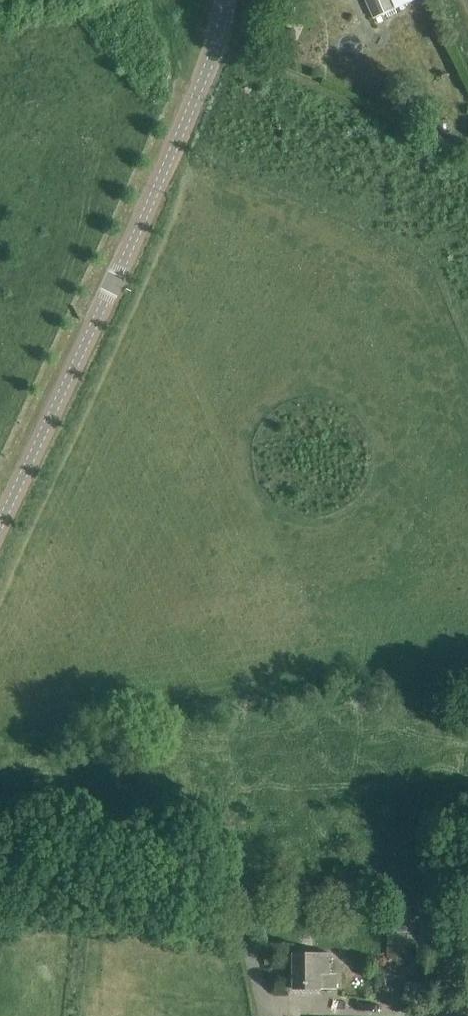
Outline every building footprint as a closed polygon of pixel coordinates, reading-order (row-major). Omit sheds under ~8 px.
[(397,8),(394,0),(367,0),(380,29),(404,18),(404,17),(407,15),(403,7),(400,8),(400,6),(397,8)] [(338,972),(330,972),(330,952),(295,952),(295,989),(321,989),(321,988),(339,988),(338,972)]
